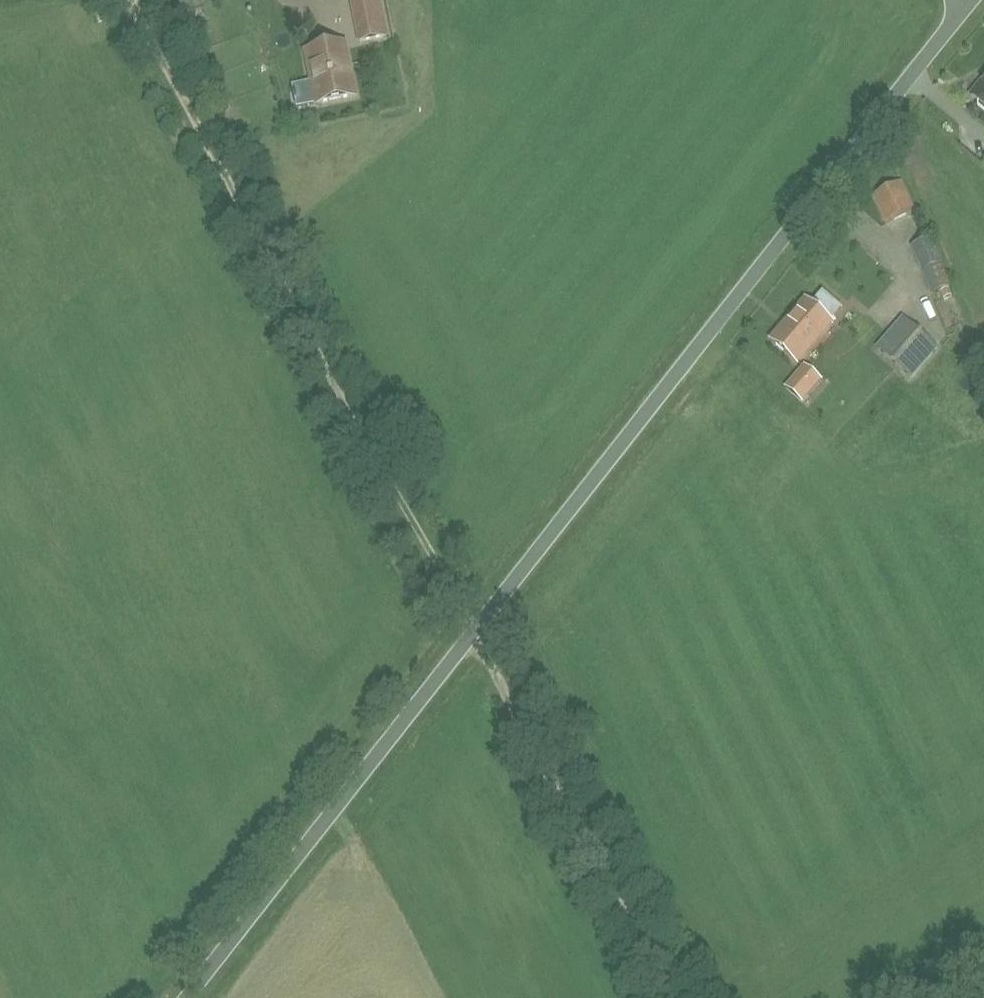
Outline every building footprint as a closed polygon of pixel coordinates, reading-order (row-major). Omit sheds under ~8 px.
[(386,36),(381,15),(356,20),(360,41),(386,36)] [(305,53),(312,84),(316,104),(355,95),(345,45),(305,53)] [(971,97),(979,104),(978,105),(978,108),(983,113),(983,80),(971,97)] [(886,225),(914,211),(900,182),(872,196),(886,225)] [(930,294),(951,286),(942,264),(943,263),(932,238),(911,247),(921,273),(921,272),(930,294)] [(834,302),(822,293),(811,306),(806,302),(772,342),(797,364),(832,324),(822,315),(834,302)] [(911,377),(935,348),(903,320),(878,349),(911,377)] [(802,402),(821,381),(804,366),(785,388),(802,402)]
